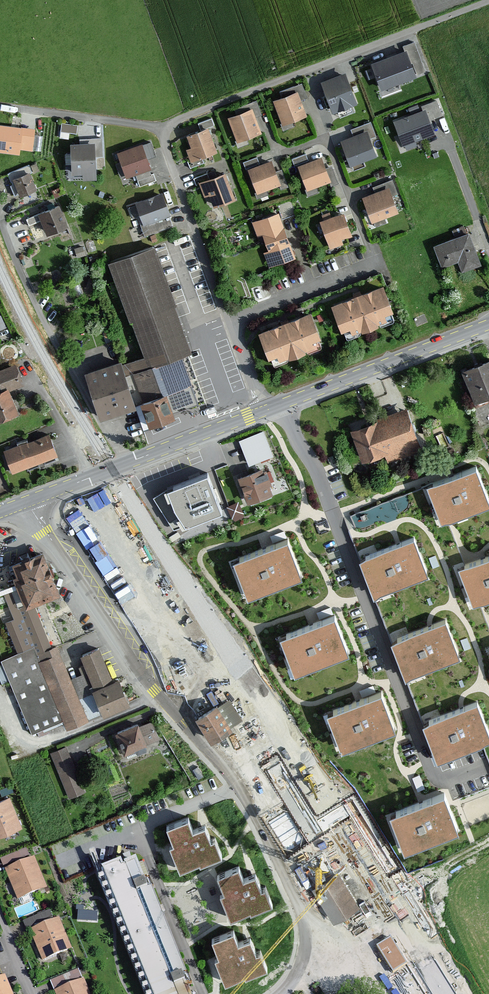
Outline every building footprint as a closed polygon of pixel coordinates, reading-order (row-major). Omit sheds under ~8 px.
[(410,50),(374,63),(384,90),(420,77),(410,50)] [(347,73),(323,82),(334,113),(359,103),(347,73)] [(299,92),(274,101),(284,126),(309,117),(299,92)] [(427,109),(396,121),(406,147),(437,134),(427,109)] [(254,110),(229,119),(238,144),(263,135),(254,110)] [(62,122),(62,133),(78,133),(78,122),(62,122)] [(0,126),(0,154),(21,156),(21,152),(33,153),(36,130),(0,126)] [(194,148),(188,151),(192,163),(220,152),(210,128),(189,137),(194,148)] [(370,130),(342,140),(352,166),(379,156),(370,130)] [(91,145),(73,145),(74,176),(85,176),(85,182),(99,181),(98,156),(103,156),(102,139),(91,140),(91,145)] [(145,145),(120,153),(128,178),(153,170),(145,145)] [(323,157),(299,167),(309,191),(333,181),(323,157)] [(274,161),(250,170),(259,194),(283,185),(274,161)] [(32,173),(14,180),(22,198),(40,190),(32,173)] [(227,174),(200,184),(205,198),(211,196),(215,208),(237,200),(227,174)] [(392,187),(365,197),(374,223),(402,212),(392,187)] [(163,194),(137,203),(145,226),(171,216),(163,194)] [(60,207),(40,215),(48,236),(69,228),(60,207)] [(282,213),(254,223),(259,237),(265,235),(271,251),(266,253),(271,267),(298,257),(282,213)] [(347,213),(323,222),(334,249),(346,245),(344,239),(355,235),(347,213)] [(471,233),(435,246),(443,267),(458,261),(463,273),(483,266),(471,233)] [(155,247),(108,263),(141,358),(124,364),(122,360),(85,373),(102,421),(138,409),(137,404),(142,402),(151,428),(178,419),(175,411),(197,404),(181,357),(192,353),(155,247)] [(389,286),(337,307),(349,337),(402,317),(389,286)] [(315,312),(264,333),(277,365),(328,344),(315,312)] [(466,372),(479,403),(488,399),(488,362),(466,372)] [(22,414),(12,390),(25,384),(16,363),(0,370),(0,422),(22,414)] [(409,409),(353,431),(365,462),(385,454),(388,463),(425,448),(409,409)] [(475,409),(475,421),(488,421),(488,409),(475,409)] [(265,430),(239,440),(250,466),(275,457),(265,430)] [(50,433),(4,451),(13,474),(59,456),(50,433)] [(428,482),(442,520),(488,501),(488,494),(477,463),(428,482)] [(267,468),(241,478),(251,504),(277,494),(267,468)] [(228,515),(211,472),(165,490),(181,532),(228,515)] [(240,503),(230,504),(232,512),(242,510),(240,503)] [(414,536),(360,556),(374,593),(428,573),(414,536)] [(234,557),(248,595),(302,574),(288,537),(234,557)] [(458,565),(473,602),(488,596),(488,553),(458,565)] [(15,580),(16,585),(18,590),(19,592),(26,610),(35,606),(60,597),(43,555),(14,567),(18,579),(15,580)] [(0,591),(0,597),(18,590),(16,585),(0,591)] [(37,657),(53,650),(35,606),(26,610),(19,592),(5,598),(14,620),(6,624),(19,655),(34,649),(37,657)] [(317,610),(320,617),(334,612),(331,605),(317,610)] [(349,651),(335,612),(280,633),(295,671),(349,651)] [(445,618),(392,638),(406,675),(459,655),(445,618)] [(19,655),(1,663),(31,732),(62,720),(67,728),(134,703),(122,676),(113,680),(99,647),(80,654),(85,664),(79,666),(84,676),(70,682),(57,649),(53,650),(37,657),(34,649),(19,655)] [(363,695),(376,689),(373,683),(360,689),(363,695)] [(396,728),(381,688),(326,709),(341,749),(396,728)] [(230,719),(234,726),(243,721),(230,700),(221,705),(230,719)] [(424,721),(439,758),(488,738),(488,730),(477,700),(424,721)] [(221,705),(198,719),(212,744),(218,741),(236,730),(234,726),(230,719),(221,705)] [(423,713),(425,718),(440,712),(438,708),(423,713)] [(141,723),(118,733),(127,753),(160,739),(152,721),(143,725),(141,723)] [(65,747),(50,753),(69,799),(84,792),(65,747)] [(197,768),(193,771),(199,780),(203,777),(197,768)] [(459,828),(445,791),(391,811),(405,848),(459,828)] [(0,801),(0,837),(23,828),(10,797),(0,801)] [(188,819),(167,827),(174,843),(169,845),(179,870),(199,862),(200,864),(222,856),(215,838),(211,839),(206,825),(193,831),(188,819)] [(13,853),(1,858),(4,864),(15,858),(13,853)] [(100,863),(152,993),(191,993),(182,971),(186,970),(143,860),(140,862),(136,853),(123,858),(122,855),(100,863)] [(34,858),(5,870),(18,901),(48,890),(34,858)] [(238,865),(219,873),(226,890),(221,892),(231,915),(250,907),(251,910),(272,901),(265,884),(261,885),(255,871),(243,876),(238,865)] [(338,875),(313,889),(336,924),(362,911),(338,875)] [(97,911),(78,909),(78,919),(97,921),(97,911)] [(60,920),(30,932),(42,962),(71,951),(60,920)] [(233,928),(212,936),(219,954),(215,955),(225,981),(267,965),(260,949),(256,950),(250,936),(238,940),(233,928)] [(406,963),(390,937),(382,941),(374,947),(391,973),(406,963)] [(50,982),(55,993),(89,993),(78,970),(50,982)] [(0,982),(0,993),(13,993),(7,979),(0,982)]
